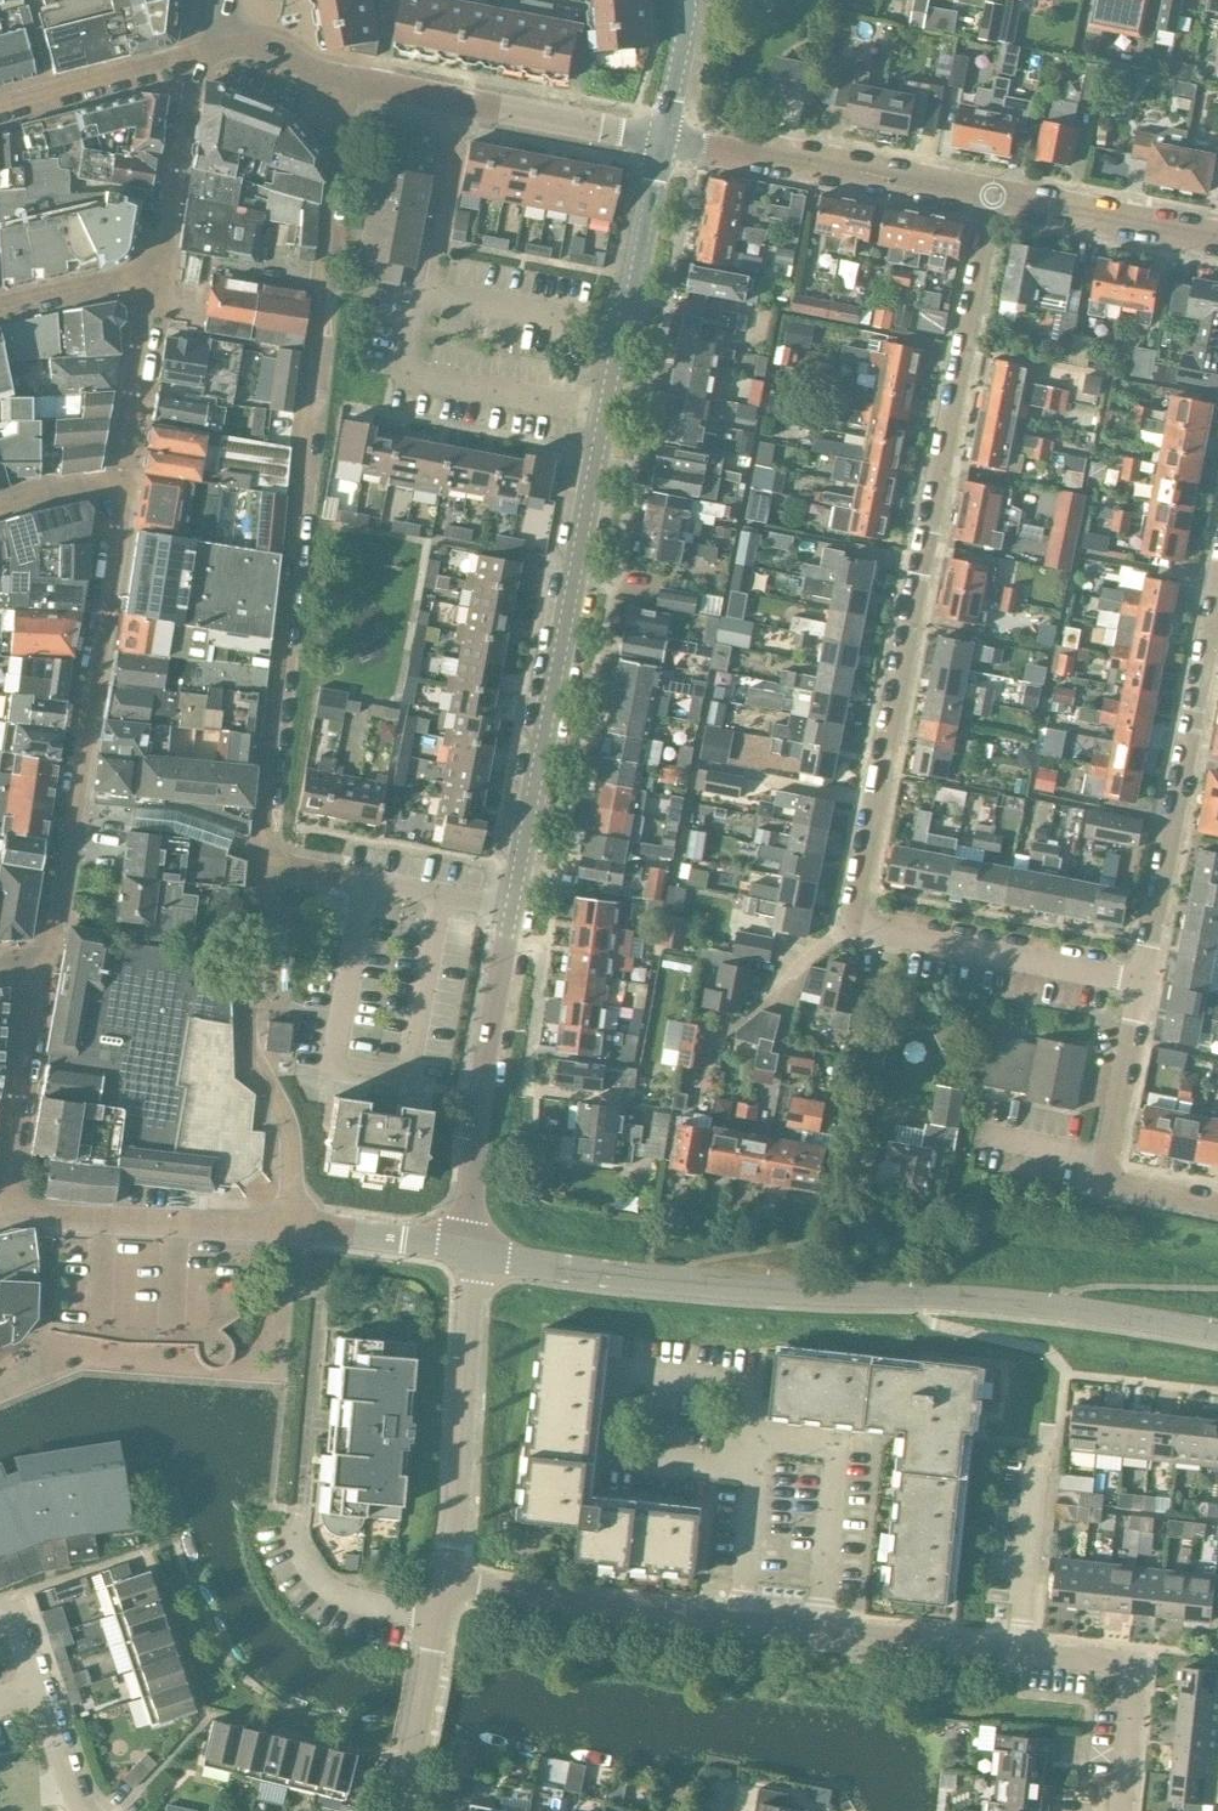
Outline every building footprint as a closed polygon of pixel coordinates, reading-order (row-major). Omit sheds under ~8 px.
[(171,45),(176,41),(180,0),(56,0),(57,3),(58,7),(38,13),(42,30),(43,30),(53,71),(54,74),(57,73),(57,74),(59,73),(71,69),(71,70),(74,70),(73,69),(85,66),(86,67),(88,66),(88,65),(99,62),(100,63),(102,62),(114,59),(116,59),(116,58),(128,55),(128,56),(171,45)] [(380,42),(378,32),(372,33),(366,0),(315,0),(324,51),(351,46),(352,52),(377,57),(380,42)] [(440,56),(451,0),(442,0),(441,5),(414,0),(407,0),(397,48),(440,56)] [(483,65),(493,15),(459,8),(460,3),(466,4),(467,0),(451,0),(440,56),(483,65)] [(483,65),(526,73),(540,2),(528,0),(524,0),(521,15),(528,16),(527,22),(493,15),(483,65)] [(600,8),(649,4),(649,0),(599,0),(600,8)] [(829,10),(841,13),(843,1),(840,0),(831,0),(829,10)] [(910,26),(923,28),(928,0),(915,0),(910,26)] [(1001,19),(1012,22),(1017,18),(1020,0),(1004,0),(1003,6),(1001,19)] [(1089,27),(1141,37),(1149,0),(1095,0),(1089,27)] [(1158,29),(1177,32),(1184,0),(1164,0),(1158,29)] [(1207,8),(1217,10),(1217,0),(1209,0),(1207,8)] [(540,2),(526,73),(570,82),(580,32),(545,25),(546,20),(552,21),(556,5),(540,2)] [(1001,19),(1003,6),(986,3),(985,6),(973,4),(968,35),(980,37),(980,39),(998,42),(1001,19)] [(649,4),(600,8),(602,43),(596,43),(596,53),(652,49),(649,4)] [(31,18),(28,5),(18,8),(21,21),(31,18)] [(851,18),(839,15),(837,27),(849,29),(851,18)] [(34,31),(31,18),(21,21),(23,28),(25,34),(34,31)] [(25,34),(23,28),(3,33),(16,81),(36,76),(35,73),(32,60),(28,47),(25,34)] [(38,44),(34,31),(25,34),(28,47),(38,44)] [(0,34),(0,85),(16,81),(3,33),(0,34)] [(38,44),(28,47),(32,60),(41,57),(38,44)] [(997,68),(1011,70),(1016,49),(1001,46),(997,68)] [(963,89),(969,58),(956,55),(950,87),(963,89)] [(32,60),(35,73),(45,70),(41,57),(32,60)] [(1214,62),(1202,59),(1200,70),(1197,72),(1196,76),(1198,80),(1202,80),(1206,78),(1211,79),(1214,62)] [(816,67),(779,60),(772,92),(810,99),(816,67)] [(1102,66),(1088,64),(1082,98),(1096,101),(1102,66)] [(1179,77),(1192,79),(1194,68),(1181,65),(1179,77)] [(861,129),(878,132),(886,88),(869,85),(871,71),(844,66),(837,103),(851,106),(848,121),(862,124),(861,129)] [(886,88),(878,132),(894,135),(895,130),(909,133),(911,123),(925,125),(923,135),(936,137),(946,85),(905,77),(902,91),(886,88)] [(993,89),(981,147),(996,150),(995,153),(1007,155),(1007,152),(1010,153),(1015,130),(1025,132),(1031,101),(1008,97),(1011,80),(995,77),(993,89)] [(1176,81),(1174,93),(1195,97),(1197,85),(1176,81)] [(293,169),(321,177),(324,155),(292,117),(282,113),(283,112),(258,103),(259,99),(258,96),(251,93),(248,95),(246,99),(221,89),(222,86),(206,84),(196,142),(269,163),(293,169)] [(969,145),(981,147),(993,89),(979,86),(975,108),(960,105),(953,142),(957,142),(956,145),(968,148),(969,145)] [(133,148),(158,152),(162,128),(161,127),(166,97),(140,95),(127,99),(133,128),(137,128),(134,143),(123,141),(120,157),(130,159),(133,148)] [(1054,98),(1052,108),(1049,121),(1046,121),(1045,126),(1042,126),(1040,138),(1043,138),(1039,159),(1069,165),(1073,142),(1076,143),(1079,127),(1075,126),(1079,103),(1054,98)] [(133,128),(127,99),(126,99),(125,99),(109,103),(116,132),(133,128)] [(99,135),(116,132),(109,103),(92,107),(99,135)] [(81,139),(99,135),(92,107),(75,111),(81,139)] [(63,143),(81,139),(75,111),(57,116),(63,143)] [(45,147),(63,143),(57,116),(39,120),(45,147)] [(45,147),(39,120),(21,125),(27,150),(45,147)] [(413,268),(430,179),(425,178),(434,133),(389,124),(380,169),(375,168),(359,257),(370,259),(366,280),(404,287),(408,267),(413,268)] [(1147,180),(1178,186),(1185,149),(1188,131),(1173,127),(1156,134),(1137,130),(1132,157),(1151,160),(1147,180)] [(21,172),(19,131),(0,133),(0,195),(21,194),(21,193),(21,172)] [(1098,137),(1098,145),(1105,146),(1106,137),(1098,137)] [(321,177),(293,169),(269,163),(196,142),(192,168),(270,190),(318,204),(319,198),(321,177)] [(482,197),(492,147),(470,142),(460,192),(482,197)] [(1178,186),(1207,192),(1211,172),(1217,173),(1217,146),(1216,146),(1215,155),(1185,149),(1178,186)] [(504,201),(513,151),(492,147),(482,197),(504,201)] [(130,159),(120,157),(109,154),(108,150),(102,151),(103,153),(83,149),(61,157),(60,174),(68,175),(151,192),(157,153),(158,153),(158,152),(133,148),(130,159)] [(525,205),(535,155),(513,151),(504,201),(525,205)] [(547,209),(556,159),(535,155),(525,205),(547,209)] [(21,172),(21,193),(21,194),(0,195),(0,267),(1,287),(98,266),(98,268),(102,267),(101,266),(110,264),(120,260),(127,255),(131,244),(133,234),(137,219),(138,219),(140,205),(117,196),(106,194),(70,194),(68,175),(60,174),(61,157),(51,160),(24,163),(24,172),(21,172)] [(568,213),(578,163),(556,159),(547,209),(568,213)] [(590,217),(599,167),(578,163),(568,213),(590,217)] [(621,171),(599,167),(590,217),(612,221),(621,171)] [(269,199),(270,190),(192,168),(187,197),(266,216),(269,199)] [(707,207),(743,213),(770,218),(773,204),(753,200),(753,202),(745,200),(748,186),(712,179),(707,207)] [(315,247),(318,204),(270,190),(269,199),(266,216),(265,220),(299,227),(299,244),(298,246),(297,260),(314,262),(315,247)] [(840,254),(851,200),(824,195),(816,232),(828,234),(825,251),(840,254)] [(258,257),(265,220),(266,216),(187,197),(179,250),(258,257)] [(877,205),(851,200),(840,254),(856,257),(859,240),(870,242),(877,205)] [(737,241),(743,213),(707,207),(702,234),(737,241)] [(903,266),(914,212),(887,207),(880,244),(892,246),(889,263),(903,266)] [(914,212),(903,266),(919,269),(922,252),(932,254),(939,217),(914,212)] [(939,217),(932,254),(929,271),(945,274),(949,257),(959,259),(966,222),(939,217)] [(749,227),(746,242),(765,246),(768,231),(749,227)] [(453,229),(451,239),(463,241),(465,231),(453,229)] [(702,234),(697,261),(732,268),(742,269),(744,255),(735,253),(737,241),(702,234)] [(494,247),(496,238),(483,235),(482,245),(494,247)] [(508,240),(496,238),(494,247),(506,249),(508,240)] [(536,255),(538,246),(526,243),(524,253),(536,255)] [(1002,300),(999,319),(1016,322),(1018,310),(1035,313),(1036,306),(1058,311),(1065,312),(1069,289),(1076,257),(1013,245),(1002,300)] [(551,248),(538,246),(536,255),(549,257),(551,248)] [(792,265),(795,252),(781,249),(778,262),(792,265)] [(579,264),(581,254),(569,251),(567,261),(579,264)] [(594,256),(581,254),(579,264),(592,266),(594,256)] [(762,258),(744,255),(742,270),(760,273),(762,258)] [(1107,301),(1123,304),(1130,267),(1100,261),(1090,315),(1103,317),(1107,301)] [(759,293),(748,291),(751,277),(696,266),(691,292),(693,292),(708,295),(756,304),(759,293)] [(1130,267),(1123,304),(1138,307),(1135,324),(1149,326),(1160,273),(1130,267)] [(890,284),(900,286),(902,271),(892,270),(890,284)] [(902,271),(900,286),(910,287),(912,273),(902,271)] [(302,350),(311,290),(211,275),(204,331),(213,333),(213,335),(276,345),(302,350)] [(1152,380),(1178,385),(1179,379),(1217,387),(1217,284),(1213,283),(1194,279),(1193,288),(1177,285),(1171,313),(1205,319),(1200,346),(1197,359),(1184,356),(1181,370),(1155,364),(1152,380)] [(1069,289),(1065,312),(1078,314),(1082,292),(1069,289)] [(693,292),(688,316),(704,319),(708,295),(693,292)] [(758,303),(768,305),(769,297),(760,295),(758,303)] [(830,302),(795,295),(792,312),(827,319),(830,302)] [(63,311),(67,357),(119,353),(117,328),(124,321),(123,308),(115,302),(63,311)] [(862,307),(833,302),(830,319),(858,324),(862,307)] [(895,308),(877,305),(873,326),(890,330),(895,308)] [(918,328),(945,334),(949,312),(922,307),(918,328)] [(1058,311),(1052,337),(1060,339),(1065,312),(1058,311)] [(686,316),(681,341),(722,349),(725,332),(736,334),(737,329),(746,331),(749,317),(740,315),(739,315),(723,312),(721,322),(704,319),(688,316),(686,316)] [(908,329),(911,315),(897,312),(894,326),(908,329)] [(7,374),(5,362),(50,358),(60,357),(57,313),(5,325),(0,327),(0,401),(1,400),(1,374),(7,374)] [(800,346),(805,323),(788,320),(784,343),(800,346)] [(1075,336),(1073,343),(1069,364),(1088,367),(1093,339),(1075,336)] [(224,404),(239,406),(240,399),(224,397),(229,363),(245,366),(248,344),(209,338),(208,343),(180,338),(179,340),(165,338),(159,379),(213,387),(211,402),(222,404),(224,404)] [(736,352),(722,349),(681,341),(677,366),(717,374),(720,357),(734,360),(736,352)] [(1059,341),(1055,361),(1069,364),(1073,343),(1059,341)] [(842,359),(866,364),(917,374),(922,349),(887,342),(884,357),(868,353),(869,351),(844,346),(842,359)] [(779,346),(775,363),(781,364),(785,347),(779,346)] [(1157,351),(1135,346),(1129,375),(1151,380),(1157,351)] [(833,368),(835,357),(785,347),(781,364),(797,367),(798,361),(833,368)] [(302,352),(277,349),(276,360),(270,401),(269,409),(294,413),(302,352)] [(58,395),(113,391),(112,391),(113,389),(110,388),(115,355),(119,356),(119,353),(67,357),(68,358),(60,358),(60,357),(50,358),(52,395),(58,395)] [(765,377),(769,357),(760,355),(756,375),(765,377)] [(1110,372),(1113,358),(1099,356),(1097,369),(1110,372)] [(261,358),(254,399),(270,401),(276,360),(261,358)] [(990,360),(985,385),(1060,400),(1062,390),(1024,383),(1027,367),(990,360)] [(860,363),(858,373),(864,374),(880,378),(878,391),(912,398),(917,374),(866,364),(860,363)] [(677,366),(672,391),(712,398),(715,381),(733,384),(734,377),(717,374),(677,366)] [(24,372),(14,372),(14,380),(24,379),(24,372)] [(1,374),(1,400),(1,434),(1,473),(40,475),(40,416),(34,416),(34,396),(11,398),(7,374),(1,374)] [(1103,378),(1088,375),(1084,392),(1099,395),(1103,378)] [(24,379),(14,380),(15,388),(25,387),(24,379)] [(752,381),(748,405),(757,407),(762,383),(752,381)] [(1058,411),(1060,400),(985,385),(980,411),(1017,418),(1020,403),(1058,411)] [(40,416),(40,475),(50,476),(96,470),(100,465),(104,442),(113,391),(58,395),(52,395),(34,396),(34,416),(40,416)] [(672,391),(667,416),(718,426),(719,418),(722,418),(725,401),(712,398),(672,391)] [(912,398),(878,391),(875,404),(866,402),(867,399),(854,396),(853,401),(832,397),(831,407),(907,422),(912,398)] [(211,402),(157,393),(152,419),(157,420),(203,428),(206,413),(222,416),(224,404),(211,402)] [(1153,410),(1151,419),(1164,422),(1207,430),(1212,405),(1173,397),(1170,413),(1166,412),(1153,410)] [(799,403),(772,398),(768,416),(796,421),(799,403)] [(755,421),(757,407),(748,405),(739,403),(736,417),(755,421)] [(1151,419),(1153,408),(1135,405),(1133,416),(1151,419)] [(254,407),(252,421),(263,422),(264,408),(254,407)] [(871,425),(868,438),(902,445),(907,422),(831,407),(828,419),(865,426),(865,424),(871,425)] [(1014,434),(1017,418),(980,411),(975,436),(1050,451),(1052,442),(1014,434)] [(667,416),(662,442),(702,449),(705,433),(716,435),(717,432),(718,426),(667,416)] [(1133,416),(1131,427),(1149,430),(1151,419),(1133,416)] [(261,436),(263,422),(252,421),(251,435),(261,436)] [(337,461),(334,478),(361,484),(363,473),(371,434),(372,434),(372,433),(371,433),(373,426),(345,421),(337,461)] [(1207,430),(1164,422),(1162,432),(1166,433),(1163,449),(1202,457),(1207,430)] [(261,487),(286,491),(290,446),(259,441),(259,444),(156,424),(152,423),(144,470),(223,483),(261,487)] [(739,456),(751,458),(756,433),(744,431),(739,456)] [(371,434),(363,473),(380,477),(379,483),(388,485),(397,438),(372,433),(372,434),(371,434)] [(1050,451),(975,436),(970,463),(1007,470),(1010,454),(1048,461),(1050,451)] [(397,438),(388,485),(396,486),(414,490),(415,483),(423,443),(421,443),(397,438)] [(902,445),(868,438),(866,452),(862,451),(863,448),(841,444),(814,439),(812,452),(837,457),(898,469),(902,445)] [(773,459),(776,445),(762,442),(759,457),(773,459)] [(415,483),(414,490),(430,493),(438,495),(447,448),(423,443),(415,483)] [(662,446),(658,467),(720,479),(741,482),(742,474),(722,470),(724,458),(662,446)] [(447,448),(438,495),(447,497),(448,490),(466,494),(474,453),(447,448)] [(1202,457),(1163,449),(1160,464),(1156,464),(1154,474),(1197,482),(1202,457)] [(482,504),(490,505),(499,458),(474,453),(466,494),(483,497),(482,504)] [(1105,464),(1123,468),(1139,471),(1141,461),(1107,454),(1105,464)] [(526,456),(525,463),(526,463),(518,503),(526,505),(527,498),(545,502),(553,461),(526,456)] [(837,457),(832,481),(859,486),(893,492),(898,469),(837,457)] [(499,458),(490,505),(499,507),(516,510),(518,503),(526,463),(525,463),(499,458)] [(658,467),(654,488),(703,497),(716,500),(719,484),(720,479),(658,467)] [(1081,490),(1085,474),(1056,468),(1053,484),(1081,490)] [(1139,471),(1123,468),(1121,478),(1137,481),(1139,471)] [(206,506),(219,515),(223,483),(144,470),(139,501),(189,508),(190,503),(206,506)] [(1156,485),(1153,501),(1192,508),(1197,482),(1154,474),(1152,484),(1156,485)] [(967,482),(961,510),(1021,521),(1023,511),(1009,505),(1012,491),(967,482)] [(893,492),(859,486),(857,499),(817,491),(815,502),(838,507),(888,516),(893,492)] [(261,487),(255,548),(280,552),(286,491),(261,487)] [(1051,527),(1079,532),(1086,496),(1059,490),(1051,527)] [(769,526),(775,494),(758,491),(752,522),(769,526)] [(653,493),(649,513),(690,521),(692,512),(739,521),(741,509),(724,506),(653,493)] [(724,506),(741,509),(743,499),(726,496),(724,506)] [(323,518),(339,521),(341,510),(336,509),(337,501),(327,499),(323,518)] [(37,564),(63,563),(62,549),(88,545),(88,543),(93,509),(86,501),(29,512),(4,520),(10,550),(9,592),(27,592),(30,579),(38,578),(37,564)] [(189,508),(139,501),(135,530),(137,530),(137,532),(214,543),(219,515),(206,506),(190,503),(189,508)] [(1192,508),(1153,501),(1150,517),(1145,516),(1143,525),(1187,534),(1192,508)] [(883,540),(888,516),(838,507),(833,530),(883,540)] [(1114,520),(1131,523),(1133,512),(1116,509),(1114,520)] [(961,510),(955,540),(1001,549),(1004,535),(1019,534),(1021,521),(961,510)] [(339,523),(353,526),(355,515),(342,512),(339,523)] [(702,523),(690,521),(649,513),(645,534),(686,542),(688,533),(700,536),(702,523)] [(355,515),(353,526),(366,528),(368,518),(355,515)] [(9,592),(10,550),(4,520),(0,521),(0,592),(9,592)] [(1129,535),(1131,523),(1114,520),(1112,532),(1129,535)] [(392,532),(406,536),(408,525),(394,522),(392,532)] [(408,525),(406,536),(418,538),(420,527),(408,525)] [(458,539),(460,528),(445,525),(442,536),(458,539)] [(1187,534),(1143,525),(1142,536),(1146,536),(1142,553),(1182,561),(1187,534)] [(731,538),(733,529),(719,526),(717,536),(731,538)] [(1072,571),(1079,532),(1051,527),(1044,566),(1072,571)] [(472,530),(460,528),(458,539),(470,541),(472,530)] [(762,535),(742,531),(736,564),(754,567),(758,545),(760,546),(762,535)] [(255,548),(214,543),(137,532),(125,612),(124,612),(270,638),(280,552),(255,548)] [(1110,538),(1085,533),(1083,547),(1108,552),(1110,538)] [(719,548),(686,542),(645,534),(641,556),(683,563),(684,554),(696,557),(697,556),(717,560),(719,548)] [(509,549),(511,538),(497,535),(494,546),(509,549)] [(523,540),(511,538),(509,549),(520,551),(523,540)] [(87,575),(88,545),(62,549),(63,563),(37,564),(38,578),(87,575)] [(806,578),(870,590),(875,563),(844,557),(845,552),(825,548),(821,567),(804,563),(801,577),(806,578)] [(468,582),(515,591),(520,564),(480,557),(477,574),(470,573),(468,582)] [(424,574),(436,576),(439,560),(427,558),(424,574)] [(952,559),(946,588),(984,595),(987,581),(994,582),(997,568),(952,559)] [(433,588),(436,576),(424,574),(422,585),(433,588)] [(9,592),(0,592),(0,609),(1,609),(15,610),(81,615),(82,612),(87,575),(38,578),(30,579),(27,592),(9,592)] [(870,590),(806,578),(803,593),(836,600),(833,611),(865,617),(870,590)] [(1103,587),(1100,598),(1172,611),(1177,585),(1147,579),(1144,596),(1103,587)] [(474,591),(470,609),(510,617),(515,591),(468,582),(467,589),(474,591)] [(663,588),(659,607),(696,614),(700,595),(663,588)] [(984,595),(946,588),(940,616),(986,625),(988,612),(981,610),(984,595)] [(1003,599),(1018,602),(1021,591),(1005,588),(1003,599)] [(732,590),(730,604),(746,607),(749,593),(732,590)] [(1120,613),(1117,629),(1167,639),(1172,611),(1100,598),(1098,609),(1120,613)] [(1016,613),(1018,602),(1003,599),(1001,610),(1016,613)] [(631,608),(627,631),(668,638),(672,616),(631,608)] [(11,658),(12,655),(15,610),(1,609),(0,632),(0,657),(11,658)] [(460,624),(458,633),(505,642),(510,617),(470,609),(467,625),(460,624)] [(15,610),(12,655),(73,659),(81,615),(15,610)] [(415,625),(426,627),(429,611),(418,610),(415,625)] [(814,635),(828,637),(859,643),(865,617),(833,611),(831,623),(794,616),(791,630),(797,631),(814,635)] [(270,638),(124,612),(118,650),(115,651),(267,666),(271,638),(270,638)] [(720,618),(708,616),(703,644),(715,646),(720,618)] [(722,617),(717,642),(740,647),(744,622),(722,617)] [(424,639),(426,627),(415,625),(413,637),(424,639)] [(1063,646),(1078,649),(1082,630),(1066,627),(1063,646)] [(1112,656),(1161,665),(1167,639),(1117,629),(1114,645),(1112,656)] [(627,631),(622,656),(663,663),(665,656),(666,648),(692,653),(694,643),(674,639),(668,638),(627,631)] [(814,635),(797,631),(795,644),(811,647),(814,635)] [(505,642),(458,633),(457,641),(464,643),(460,660),(500,668),(505,642)] [(941,636),(936,664),(968,670),(970,658),(1001,664),(1004,649),(941,636)] [(859,643),(828,637),(823,664),(854,671),(859,643)] [(698,643),(696,655),(713,658),(715,646),(703,644),(698,643)] [(716,644),(712,670),(728,673),(733,647),(716,644)] [(110,681),(207,693),(208,686),(235,689),(265,693),(267,666),(115,651),(110,681)] [(1075,658),(1060,655),(1056,674),(1071,677),(1075,658)] [(1112,656),(1110,666),(1115,667),(1112,685),(1126,688),(1156,693),(1161,665),(1112,656)] [(66,703),(66,702),(65,700),(71,663),(36,660),(11,658),(0,657),(0,694),(66,703)] [(500,668),(460,660),(457,677),(450,675),(449,685),(495,694),(500,668)] [(617,682),(672,693),(691,697),(702,699),(704,699),(707,683),(692,680),(691,685),(661,679),(663,668),(622,660),(617,682)] [(406,677),(417,679),(420,665),(409,662),(406,677)] [(854,671),(823,664),(820,677),(783,670),(781,684),(797,687),(849,698),(854,671)] [(965,684),(968,670),(936,664),(931,691),(962,697),(976,700),(993,703),(996,690),(965,684)] [(414,692),(417,679),(406,677),(403,690),(414,692)] [(205,710),(207,693),(110,681),(104,716),(202,728),(205,710)] [(667,718),(672,693),(617,682),(613,708),(658,716),(667,718)] [(1056,684),(1052,700),(1068,703),(1072,704),(1076,688),(1056,684)] [(457,713),(457,714),(490,720),(490,719),(495,694),(449,685),(447,692),(454,694),(450,712),(457,713)] [(208,686),(207,693),(205,710),(262,716),(265,693),(235,689),(208,686)] [(1029,686),(1025,706),(1037,708),(1041,688),(1029,686)] [(349,693),(320,687),(316,705),(345,711),(347,700),(349,693)] [(849,698),(797,687),(791,714),(843,725),(849,698)] [(783,711),(786,695),(750,688),(747,703),(783,711)] [(1156,693),(1126,688),(1123,703),(1104,699),(1102,709),(1151,720),(1156,693)] [(925,719),(957,725),(962,697),(931,691),(925,719)] [(0,694),(0,722),(7,723),(63,730),(66,703),(0,694)] [(691,697),(687,716),(698,718),(702,699),(691,697)] [(347,700),(345,711),(358,714),(361,703),(347,700)] [(991,717),(993,703),(976,700),(973,714),(991,717)] [(722,725),(726,703),(713,701),(709,723),(722,725)] [(1053,702),(1051,710),(1063,712),(1064,704),(1053,702)] [(400,710),(387,707),(384,718),(398,721),(400,710)] [(1081,707),(1079,720),(1101,724),(1102,720),(1100,720),(1101,711),(1081,707)] [(613,708),(608,732),(649,741),(649,739),(652,724),(657,725),(659,717),(658,716),(654,716),(613,708)] [(1151,720),(1102,709),(1101,711),(1100,720),(1102,720),(1119,724),(1116,741),(1145,747),(1151,720)] [(260,735),(262,716),(205,710),(202,728),(258,735),(260,735)] [(497,720),(490,719),(490,720),(457,714),(454,730),(448,728),(446,738),(492,747),(497,720)] [(771,738),(774,739),(838,751),(843,725),(791,714),(789,726),(774,723),(771,738)] [(258,735),(202,728),(104,716),(98,751),(197,762),(198,757),(237,763),(255,765),(258,735)] [(403,730),(414,732),(417,718),(406,716),(403,730)] [(952,752),(965,754),(982,758),(985,744),(968,740),(967,744),(954,742),(957,725),(925,719),(920,746),(952,752)] [(7,723),(0,722),(0,767),(2,753),(14,754),(58,760),(63,730),(7,723)] [(382,735),(395,738),(397,725),(384,723),(382,735)] [(1066,732),(1048,729),(1043,754),(1061,758),(1066,732)] [(411,745),(414,732),(403,730),(401,743),(411,745)] [(706,731),(701,757),(714,760),(719,734),(706,731)] [(603,757),(648,766),(659,768),(664,741),(649,739),(649,741),(608,732),(603,757)] [(1096,737),(1093,753),(1091,764),(1140,774),(1145,747),(1116,741),(1096,737)] [(450,747),(447,765),(487,773),(492,747),(446,738),(444,746),(450,747)] [(833,779),(838,751),(774,739),(771,752),(804,758),(801,773),(833,779)] [(946,780),(952,752),(920,746),(915,774),(946,780)] [(680,750),(677,765),(689,767),(692,752),(680,750)] [(98,751),(92,791),(94,792),(93,804),(176,812),(248,837),(252,807),(256,766),(255,765),(237,763),(198,757),(197,762),(98,751)] [(11,776),(55,781),(58,760),(14,754),(11,776)] [(979,771),(982,758),(965,754),(962,768),(979,771)] [(298,810),(325,815),(334,767),(336,759),(321,756),(317,772),(306,770),(298,810)] [(598,782),(647,791),(652,792),(655,779),(641,776),(643,770),(647,770),(648,766),(603,757),(598,782)] [(663,764),(660,780),(677,784),(680,767),(663,764)] [(1140,774),(1091,764),(1089,773),(1087,773),(1083,794),(1107,799),(1108,796),(1135,801),(1140,774)] [(487,773),(447,765),(444,782),(437,781),(435,790),(482,799),(487,773)] [(351,820),(359,779),(342,776),(344,769),(334,767),(325,815),(351,820)] [(394,782),(404,784),(407,769),(397,767),(394,782)] [(1034,789),(1053,793),(1058,772),(1038,768),(1034,789)] [(740,799),(744,777),(709,770),(708,771),(700,769),(696,789),(705,790),(704,792),(740,799)] [(1217,803),(1217,773),(1213,772),(1207,801),(1217,803)] [(0,774),(0,795),(52,801),(55,781),(11,776),(0,774)] [(377,783),(359,779),(351,820),(378,825),(387,777),(378,775),(377,783)] [(928,791),(929,783),(918,781),(916,789),(928,791)] [(402,797),(404,784),(394,782),(391,795),(402,797)] [(643,817),(647,791),(598,782),(593,807),(634,815),(643,817)] [(441,799),(437,817),(477,825),(477,823),(485,825),(477,823),(482,799),(435,790),(434,797),(441,799)] [(797,824),(828,830),(833,802),(778,791),(775,805),(799,810),(797,824)] [(668,821),(680,823),(685,796),(673,794),(668,821)] [(0,795),(0,815),(3,816),(23,818),(48,821),(52,801),(0,795)] [(1201,830),(1217,834),(1217,803),(1207,801),(1201,830)] [(593,807),(588,834),(639,844),(640,837),(644,817),(643,817),(634,815),(593,807)] [(399,810),(389,808),(386,821),(397,823),(399,810)] [(726,819),(727,810),(717,808),(715,817),(726,819)] [(1095,838),(1100,812),(1090,810),(1085,836),(1095,838)] [(928,839),(932,822),(933,814),(918,811),(911,850),(896,847),(889,881),(919,887),(926,852),(928,839)] [(1143,820),(1100,812),(1095,838),(1138,846),(1143,820)] [(3,816),(0,831),(0,833),(4,833),(20,835),(23,818),(3,816)] [(477,825),(437,817),(435,825),(443,827),(440,844),(480,852),(485,825),(477,823),(477,825)] [(20,835),(45,839),(48,821),(23,818),(20,835)] [(675,849),(680,823),(668,821),(667,821),(663,846),(675,849)] [(764,830),(761,844),(823,856),(828,830),(797,824),(794,836),(764,830)] [(215,884),(231,886),(243,886),(246,861),(226,854),(228,849),(172,830),(129,825),(129,830),(128,830),(123,875),(215,885),(215,884)] [(1035,838),(1047,841),(1049,830),(1037,827),(1035,838)] [(758,829),(755,843),(761,844),(764,830),(758,829)] [(687,856),(703,860),(708,834),(692,831),(687,856)] [(987,849),(990,833),(976,831),(973,847),(987,849)] [(4,833),(0,860),(0,864),(41,871),(41,870),(45,839),(20,835),(4,833)] [(1003,836),(990,833),(987,849),(1000,852),(1003,836)] [(676,851),(639,844),(588,834),(584,854),(625,862),(627,852),(674,861),(676,851)] [(1034,842),(1031,856),(1046,859),(1049,844),(1034,842)] [(742,843),(740,853),(758,857),(760,846),(742,843)] [(823,856),(761,844),(758,857),(789,863),(786,878),(817,884),(823,856)] [(1059,861),(1062,847),(1049,844),(1046,859),(1059,861)] [(1217,881),(1217,853),(1202,850),(1197,877),(1217,881)] [(948,892),(955,858),(926,852),(919,887),(948,892)] [(645,868),(626,864),(584,856),(581,875),(622,884),(624,877),(642,880),(642,879),(647,880),(644,896),(649,897),(664,900),(670,871),(645,866),(645,868)] [(978,898),(985,863),(955,858),(948,892),(978,898)] [(1071,880),(1059,877),(1062,862),(1059,861),(1046,859),(1042,874),(1035,908),(1064,914),(1071,880)] [(696,861),(693,876),(722,882),(725,867),(696,861)] [(1006,903),(1012,869),(985,863),(978,898),(1006,903)] [(15,941),(30,938),(41,871),(0,864),(0,942),(15,941)] [(1035,908),(1042,874),(1012,869),(1006,903),(1035,908)] [(228,913),(231,886),(215,884),(215,885),(123,875),(118,920),(132,921),(131,929),(136,936),(166,939),(166,938),(191,940),(194,909),(228,913)] [(1100,885),(1093,919),(1123,925),(1130,891),(1114,888),(1116,878),(1102,876),(1100,885)] [(1197,877),(1191,904),(1217,909),(1217,881),(1197,877)] [(817,884),(786,878),(784,889),(747,881),(744,896),(812,910),(817,884)] [(1093,919),(1100,885),(1071,880),(1064,914),(1093,919)] [(688,889),(670,886),(665,910),(683,914),(688,889)] [(812,910),(744,896),(741,910),(778,917),(775,931),(807,938),(812,910)] [(649,897),(648,911),(663,913),(665,901),(664,900),(649,897)] [(578,898),(575,924),(618,930),(625,931),(627,916),(631,917),(633,905),(578,898)] [(1191,904),(1186,931),(1217,937),(1217,936),(1217,909),(1191,904)] [(684,950),(689,919),(666,915),(661,946),(684,950)] [(625,931),(618,930),(575,924),(571,950),(632,958),(636,932),(625,931)] [(203,952),(201,951),(117,940),(108,934),(72,928),(43,1098),(125,1112),(119,1174),(214,1189),(217,1172),(240,1176),(262,1170),(265,1132),(251,1130),(255,1094),(233,1077),(231,1018),(230,984),(200,971),(203,952)] [(1217,937),(1186,931),(1181,958),(1217,965),(1217,950),(1215,949),(1217,937)] [(739,933),(735,954),(771,961),(775,940),(739,933)] [(735,955),(735,954),(702,947),(699,962),(723,967),(718,993),(708,991),(705,1006),(737,1013),(740,999),(749,1001),(755,971),(727,966),(729,954),(735,955)] [(571,950),(568,975),(611,981),(613,971),(634,974),(636,958),(632,958),(571,950)] [(1181,958),(1176,984),(1207,991),(1210,978),(1217,979),(1217,965),(1181,958)] [(862,968),(831,961),(829,970),(811,966),(801,990),(823,995),(821,1006),(839,1010),(838,1012),(834,1015),(833,1024),(834,1028),(849,1031),(850,1026),(863,1029),(870,1001),(856,997),(862,968)] [(568,975),(565,1001),(608,1006),(610,995),(625,997),(625,993),(647,995),(648,986),(611,981),(568,975)] [(1207,991),(1176,984),(1171,1011),(1217,1021),(1217,993),(1207,991)] [(0,987),(0,1047),(3,1047),(8,987),(2,987),(0,987)] [(915,988),(915,999),(924,999),(925,989),(915,988)] [(608,1006),(565,1001),(561,1025),(605,1030),(608,1006)] [(639,1036),(640,1036),(645,1010),(633,1008),(629,1034),(639,1036)] [(738,1029),(736,1039),(759,1045),(761,1038),(775,1041),(782,1015),(762,1010),(738,1029)] [(1171,1011),(1165,1038),(1197,1044),(1200,1031),(1217,1035),(1217,1021),(1171,1011)] [(974,1038),(963,1018),(933,1034),(944,1054),(974,1038)] [(292,1024),(268,1021),(265,1050),(288,1053),(292,1024)] [(674,1021),(667,1063),(678,1065),(685,1023),(674,1021)] [(678,1065),(706,1070),(713,1027),(685,1023),(678,1065)] [(561,1027),(558,1053),(612,1060),(614,1043),(618,1044),(619,1035),(605,1033),(561,1027)] [(986,1036),(977,1085),(1030,1094),(1028,1101),(1075,1110),(1087,1047),(1040,1038),(1039,1045),(986,1036)] [(759,1045),(755,1068),(776,1072),(780,1054),(772,1052),(775,1041),(761,1038),(759,1045)] [(867,1065),(881,1068),(885,1052),(871,1049),(867,1065)] [(1185,1067),(1187,1056),(1175,1053),(1173,1065),(1185,1067)] [(793,1056),(790,1072),(812,1075),(814,1060),(793,1056)] [(627,1068),(606,1066),(562,1061),(559,1087),(603,1093),(604,1084),(625,1087),(627,1068)] [(1184,1082),(1181,1099),(1189,1100),(1192,1083),(1184,1082)] [(881,1167),(879,1180),(884,1188),(898,1190),(898,1194),(938,1201),(947,1154),(954,1155),(958,1131),(965,1096),(937,1091),(930,1126),(927,1126),(926,1131),(898,1126),(895,1143),(892,1143),(888,1162),(881,1167)] [(686,1110),(689,1094),(676,1092),(673,1108),(686,1110)] [(787,1142),(772,1139),(763,1182),(791,1188),(808,1098),(793,1096),(787,1126),(790,1127),(787,1142)] [(114,1206),(119,1174),(125,1112),(43,1098),(33,1154),(52,1157),(48,1195),(114,1206)] [(334,1098),(325,1161),(347,1165),(346,1170),(398,1177),(399,1172),(422,1175),(431,1112),(334,1098)] [(826,1102),(808,1098),(791,1188),(819,1193),(828,1150),(810,1146),(813,1131),(820,1133),(826,1102)] [(1178,1113),(1170,1155),(1198,1161),(1206,1118),(1193,1116),(1196,1102),(1189,1100),(1181,1099),(1178,1113)] [(736,1115),(748,1118),(751,1104),(738,1102),(736,1115)] [(581,1104),(578,1131),(623,1136),(623,1141),(635,1142),(641,1143),(643,1126),(625,1124),(627,1109),(581,1104)] [(751,1104),(748,1118),(757,1119),(759,1106),(751,1104)] [(1141,1150),(1170,1155),(1178,1113),(1149,1107),(1141,1150)] [(651,1140),(668,1142),(672,1117),(655,1114),(651,1140)] [(696,1119),(682,1117),(672,1168),(687,1171),(690,1174),(696,1175),(698,1173),(702,1174),(713,1118),(697,1115),(696,1119)] [(1206,1118),(1198,1161),(1217,1164),(1217,1120),(1206,1118)] [(737,1177),(745,1134),(716,1128),(707,1172),(737,1177)] [(632,1164),(635,1142),(623,1141),(623,1136),(578,1131),(574,1158),(620,1163),(620,1162),(632,1164)] [(763,1182),(772,1139),(745,1134),(737,1177),(763,1182)] [(17,1338),(34,1317),(37,1262),(33,1228),(12,1229),(0,1233),(0,1346),(17,1338)] [(396,1293),(395,1305),(412,1307),(412,1300),(413,1295),(396,1293)] [(604,1333),(546,1327),(525,1521),(582,1527),(579,1556),(598,1558),(598,1562),(696,1572),(703,1514),(586,1501),(604,1333)] [(411,1442),(412,1422),(408,1421),(416,1344),(337,1336),(321,1513),(321,1519),(323,1524),(326,1529),(330,1533),(335,1535),(341,1536),(346,1536),(352,1534),(356,1531),(360,1527),(363,1522),(364,1517),(400,1520),(407,1442),(411,1442)] [(908,1430),(890,1598),(948,1605),(967,1431),(975,1432),(982,1365),(924,1359),(923,1367),(778,1352),(772,1413),(772,1415),(874,1427),(908,1430)] [(1097,1453),(1102,1408),(1075,1405),(1070,1450),(1097,1453)] [(1123,1456),(1128,1411),(1102,1408),(1097,1453),(1123,1456)] [(1128,1411),(1123,1456),(1150,1459),(1154,1414),(1128,1411)] [(1176,1462),(1181,1417),(1154,1414),(1150,1459),(1176,1462)] [(1202,1465),(1207,1420),(1181,1417),(1176,1462),(1202,1465)] [(1207,1420),(1202,1465),(1217,1466),(1217,1421),(1207,1420)] [(42,1571),(70,1567),(68,1562),(97,1557),(94,1533),(132,1527),(122,1464),(20,1480),(0,1488),(0,1588),(42,1571)] [(1061,1474),(1059,1488),(1074,1489),(1075,1476),(1061,1474)] [(1059,1489),(1058,1503),(1092,1507),(1093,1493),(1059,1489)] [(1105,1494),(1093,1493),(1092,1507),(1103,1508),(1105,1494)] [(1144,1509),(1145,1495),(1134,1494),(1133,1508),(1144,1509)] [(1157,1497),(1145,1495),(1144,1509),(1155,1510),(1157,1497)] [(1196,1515),(1198,1501),(1186,1500),(1184,1514),(1196,1515)] [(1209,1503),(1198,1501),(1196,1515),(1207,1517),(1209,1503)] [(1092,1507),(1058,1503),(1056,1518),(1090,1522),(1092,1507)] [(1101,1523),(1103,1508),(1092,1507),(1090,1522),(1101,1523)] [(1130,1529),(1142,1531),(1143,1517),(1132,1516),(1130,1529)] [(1143,1517),(1142,1531),(1153,1532),(1155,1518),(1143,1517)] [(1181,1535),(1194,1537),(1195,1523),(1169,1520),(1167,1536),(1181,1537),(1181,1535)] [(1195,1523),(1194,1537),(1205,1538),(1207,1524),(1195,1523)] [(380,1551),(371,1550),(370,1563),(379,1563),(380,1551)] [(346,1554),(345,1569),(357,1570),(358,1555),(346,1554)] [(1080,1606),(1085,1562),(1058,1559),(1053,1603),(1080,1606)] [(1106,1609),(1111,1564),(1085,1562),(1080,1606),(1106,1609)] [(126,1563),(99,1572),(113,1614),(158,1599),(148,1571),(131,1577),(126,1563)] [(1132,1612),(1137,1567),(1111,1564),(1106,1609),(1132,1612)] [(1159,1615),(1164,1570),(1137,1567),(1132,1612),(1159,1615)] [(1185,1618),(1190,1573),(1164,1570),(1159,1615),(1185,1618)] [(1190,1573),(1185,1618),(1212,1621),(1217,1576),(1190,1573)] [(58,1601),(90,1590),(85,1577),(54,1587),(58,1601)] [(123,1642),(167,1627),(158,1599),(113,1614),(123,1642)] [(51,1609),(40,1613),(48,1636),(59,1633),(51,1609)] [(132,1670),(176,1655),(167,1627),(123,1642),(132,1670)] [(53,1650),(63,1646),(59,1633),(48,1636),(53,1650)] [(141,1697),(186,1682),(176,1655),(132,1670),(141,1697)] [(1217,1698),(1217,1671),(1184,1667),(1181,1694),(1217,1698)] [(67,1691),(77,1688),(73,1674),(62,1678),(67,1691)] [(195,1711),(186,1682),(141,1697),(151,1726),(195,1711)] [(82,1701),(77,1688),(67,1691),(71,1705),(82,1701)] [(1217,1725),(1217,1698),(1181,1694),(1178,1720),(1217,1725)] [(231,1773),(242,1727),(213,1720),(202,1766),(231,1773)] [(1217,1751),(1217,1725),(1178,1720),(1176,1746),(1217,1751)] [(259,1780),(270,1734),(242,1727),(231,1773),(259,1780)] [(287,1786),(298,1741),(270,1734),(259,1780),(287,1786)] [(1001,1751),(999,1776),(1044,1781),(1046,1756),(1054,1757),(1055,1740),(996,1734),(994,1750),(1001,1751)] [(316,1793),(327,1748),(298,1741),(287,1786),(316,1793)] [(460,1741),(456,1766),(463,1768),(468,1742),(460,1741)] [(1217,1777),(1217,1773),(1217,1751),(1176,1746),(1173,1772),(1217,1777)] [(356,1755),(327,1748),(316,1793),(345,1801),(356,1755)] [(133,1788),(156,1763),(146,1754),(123,1778),(133,1788)] [(1215,1804),(1217,1777),(1173,1772),(1170,1799),(1186,1801),(1203,1803),(1215,1804)] [(999,1776),(996,1801),(989,1801),(988,1810),(1048,1810),(1048,1807),(1041,1806),(1044,1781),(999,1776)] [(787,1807),(790,1793),(760,1787),(757,1803),(763,1804),(761,1810),(807,1810),(787,1807)] [(570,1798),(563,1797),(560,1810),(568,1810),(570,1798)] [(1185,1810),(1202,1810),(1203,1803),(1186,1801),(1185,1810)]
